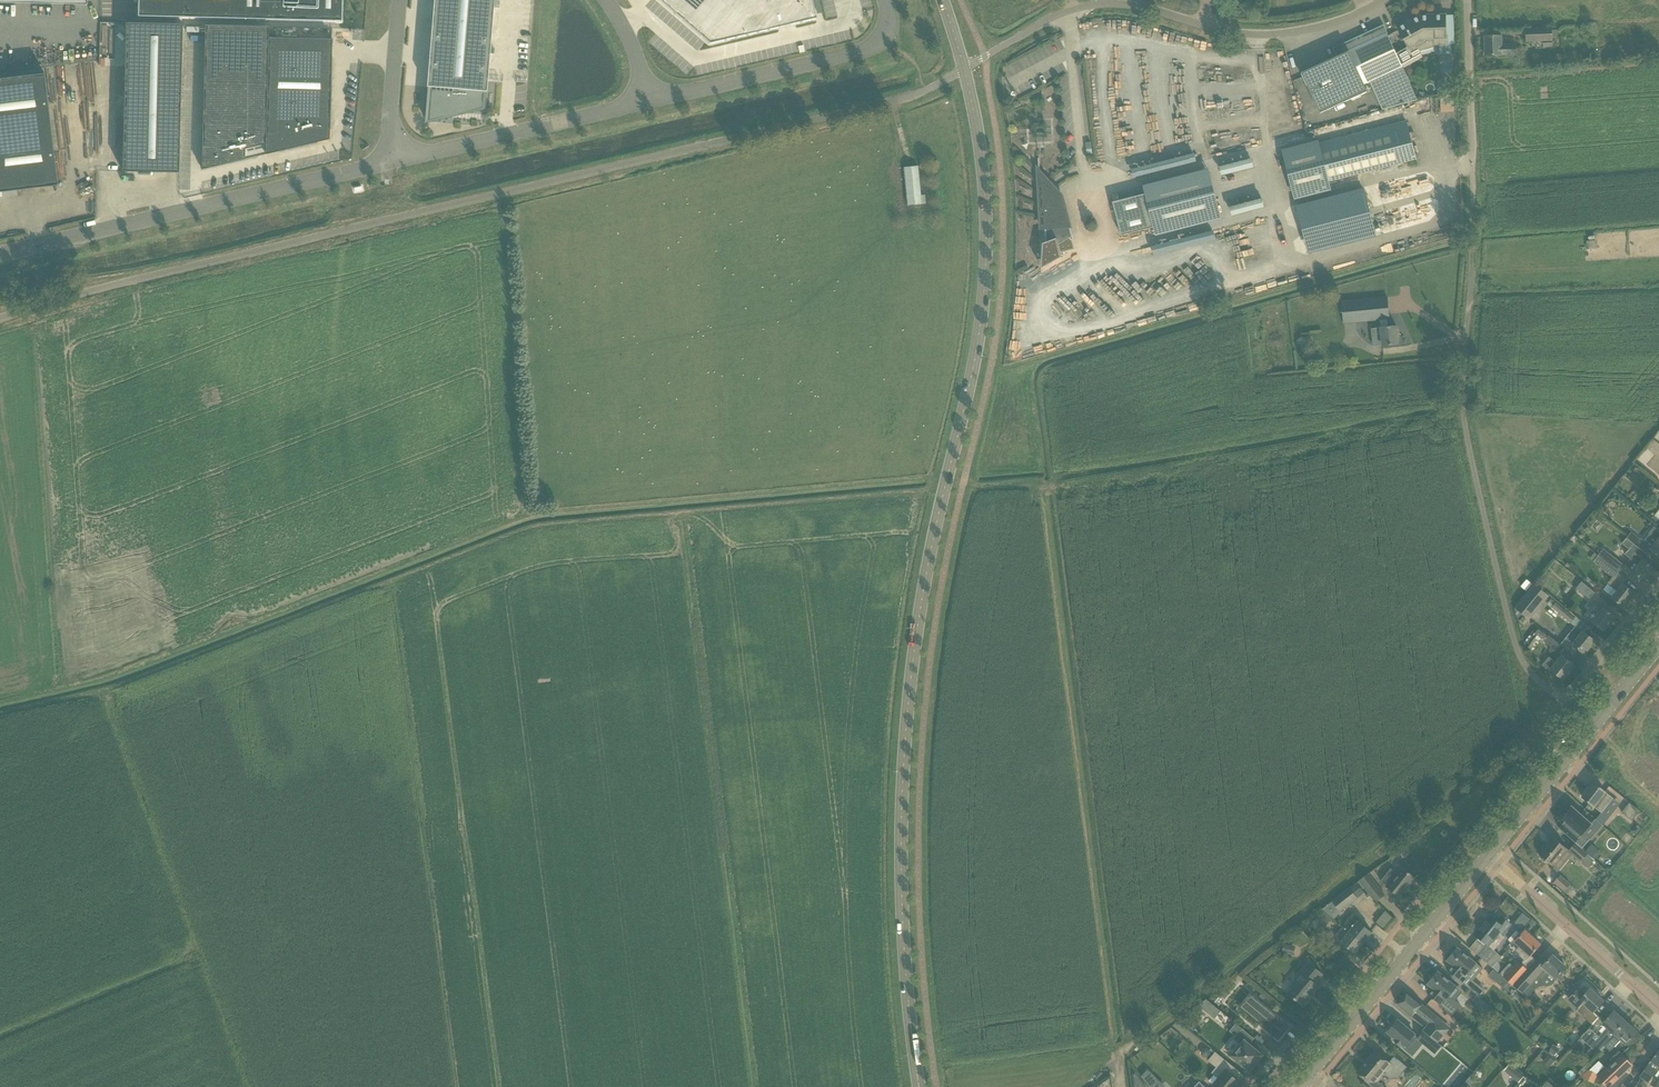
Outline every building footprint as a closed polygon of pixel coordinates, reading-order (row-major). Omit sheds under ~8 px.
[(138,16),(342,21),(342,0),(139,0),(138,16)] [(426,122),(458,114),(458,112),(463,113),(483,109),(487,81),(527,84),(533,10),(494,6),(494,0),(434,0),(427,87),(429,87),(426,122)] [(709,44),(816,19),(811,0),(658,0),(709,44)] [(1396,54),(1401,64),(1421,54),(1420,52),(1434,48),(1434,46),(1448,46),(1448,35),(1447,35),(1446,15),(1420,16),(1397,28),(1408,48),(1396,54)] [(126,23),(123,172),(179,173),(182,25),(126,23)] [(205,25),(202,170),(259,157),(259,146),(266,146),(266,155),(279,152),(330,140),(332,40),(269,38),(269,27),(205,25)] [(1337,57),(1302,73),(1306,83),(1317,105),(1321,113),(1367,91),(1364,84),(1370,82),(1382,110),(1417,100),(1404,70),(1403,67),(1401,64),(1396,54),(1387,34),(1388,33),(1384,25),(1333,49),(1337,57)] [(1526,29),(1526,41),(1552,41),(1552,38),(1558,38),(1557,30),(1551,30),(1551,28),(1526,29)] [(1485,37),(1485,55),(1502,55),(1517,55),(1516,45),(1502,45),(1502,36),(1485,37)] [(58,186),(45,74),(0,79),(0,193),(58,186)] [(1319,144),(1329,182),(1395,165),(1395,168),(1398,167),(1398,165),(1416,160),(1406,121),(1319,144)] [(1257,158),(1226,167),(1228,175),(1259,167),(1257,158)] [(904,168),(908,206),(921,204),(917,166),(904,168)] [(1113,202),(1122,236),(1155,227),(1157,235),(1223,219),(1209,169),(1144,186),(1146,194),(1113,202)] [(1040,177),(1037,177),(1038,190),(1040,190),(1042,229),(1045,229),(1046,243),(1043,244),(1042,269),(1062,258),(1061,253),(1064,252),(1064,253),(1075,250),(1073,239),(1072,239),(1071,237),(1072,237),(1070,229),(1069,226),(1066,226),(1057,189),(1042,173),(1042,177),(1040,177)] [(1313,252),(1382,238),(1372,189),(1303,203),(1313,252)] [(1236,207),(1238,215),(1270,207),(1268,199),(1236,207)] [(1376,298),(1343,302),(1346,323),(1380,320),(1381,328),(1371,328),(1372,338),(1373,347),(1383,346),(1398,344),(1397,326),(1388,327),(1387,319),(1389,319),(1387,297),(1376,298)] [(1297,339),(1297,343),(1298,344),(1300,346),(1304,346),(1305,344),(1306,341),(1305,339),(1302,337),(1300,337),(1297,339)] [(1642,467),(1646,462),(1641,457),(1636,461),(1642,467)] [(1658,556),(1658,530),(1654,526),(1649,533),(1658,541),(1650,550),(1658,556)] [(1627,539),(1639,548),(1644,542),(1632,532),(1627,539)] [(1627,539),(1622,544),(1629,549),(1629,550),(1625,554),(1631,559),(1630,560),(1638,566),(1633,572),(1635,574),(1636,575),(1644,582),(1654,569),(1651,566),(1654,561),(1646,554),(1639,549),(1639,548),(1627,539)] [(1604,549),(1598,556),(1599,556),(1600,557),(1619,573),(1625,566),(1610,554),(1604,549)] [(1594,561),(1594,562),(1613,577),(1607,584),(1617,592),(1612,598),(1615,600),(1623,607),(1635,593),(1623,584),(1626,580),(1627,579),(1619,573),(1600,557),(1599,556),(1598,557),(1594,561)] [(1576,589),(1590,600),(1595,593),(1582,582),(1576,589)] [(1518,606),(1516,608),(1530,619),(1549,596),(1535,584),(1518,606)] [(1552,598),(1549,602),(1550,602),(1554,606),(1552,607),(1553,608),(1559,612),(1571,623),(1576,617),(1553,599),(1552,598)] [(1592,622),(1604,631),(1615,617),(1604,608),(1603,608),(1595,602),(1590,609),(1598,615),(1592,622)] [(1522,616),(1519,620),(1522,624),(1523,623),(1525,625),(1527,622),(1525,620),(1526,620),(1522,616)] [(1571,632),(1566,639),(1569,641),(1569,642),(1578,649),(1585,654),(1595,641),(1584,633),(1576,626),(1575,626),(1570,632),(1571,632)] [(1538,628),(1535,633),(1545,641),(1549,636),(1538,628)] [(1526,646),(1532,650),(1538,641),(1533,637),(1530,634),(1526,640),(1529,642),(1526,646)] [(1551,657),(1544,665),(1550,671),(1551,670),(1555,674),(1564,680),(1575,666),(1560,654),(1564,648),(1549,636),(1544,642),(1556,651),(1554,654),(1551,657)] [(1649,720),(1658,729),(1658,712),(1657,710),(1649,720)] [(1582,797),(1602,812),(1613,798),(1594,783),(1582,797)] [(1630,803),(1622,812),(1622,813),(1632,821),(1640,811),(1630,803)] [(1572,806),(1559,821),(1562,824),(1559,828),(1582,849),(1590,840),(1584,834),(1593,824),(1572,806)] [(1601,814),(1596,820),(1603,825),(1607,820),(1601,814)] [(1595,860),(1576,843),(1569,851),(1567,849),(1552,837),(1544,847),(1545,848),(1539,855),(1541,857),(1540,860),(1544,863),(1547,862),(1553,866),(1554,865),(1559,870),(1572,854),(1588,868),(1595,860)] [(1647,872),(1658,882),(1658,866),(1655,863),(1647,872)] [(1397,895),(1405,886),(1408,888),(1416,878),(1401,867),(1396,873),(1391,869),(1381,881),(1387,886),(1387,887),(1397,895)] [(1640,882),(1656,895),(1658,892),(1658,882),(1647,872),(1640,882)] [(1368,874),(1360,881),(1376,902),(1385,895),(1368,874)] [(1571,884),(1561,875),(1554,883),(1564,892),(1571,884)] [(1640,882),(1632,891),(1648,905),(1656,895),(1640,882)] [(1350,887),(1332,900),(1333,901),(1340,911),(1359,898),(1365,893),(1357,883),(1351,888),(1350,887)] [(1601,907),(1594,916),(1605,924),(1618,908),(1607,899),(1611,895),(1605,890),(1595,902),(1601,907)] [(1322,911),(1310,925),(1319,933),(1320,933),(1321,932),(1333,918),(1325,912),(1324,912),(1322,911)] [(1351,916),(1343,926),(1364,943),(1372,933),(1362,925),(1358,922),(1361,918),(1354,913),(1351,916)] [(1490,917),(1475,935),(1484,942),(1490,946),(1493,943),(1495,939),(1499,934),(1501,936),(1503,933),(1510,925),(1501,917),(1497,922),(1490,917)] [(1335,937),(1355,954),(1364,943),(1343,926),(1335,937)] [(1508,940),(1511,942),(1519,933),(1516,930),(1508,940)] [(1520,956),(1525,960),(1527,960),(1531,956),(1541,944),(1526,931),(1518,940),(1515,942),(1520,946),(1516,950),(1520,953),(1520,956)] [(1285,944),(1283,953),(1294,956),(1296,947),(1285,944)] [(1482,957),(1493,967),(1498,961),(1501,958),(1490,947),(1482,957)] [(1449,958),(1447,961),(1452,965),(1447,971),(1468,987),(1473,981),(1483,968),(1458,948),(1455,951),(1453,951),(1449,955),(1449,958)] [(1528,969),(1513,985),(1522,993),(1527,997),(1535,987),(1550,972),(1557,979),(1559,976),(1566,967),(1565,966),(1565,964),(1563,962),(1560,962),(1558,960),(1555,957),(1553,955),(1543,966),(1536,960),(1528,969)] [(1510,963),(1500,974),(1513,985),(1528,969),(1521,963),(1518,963),(1514,966),(1514,967),(1510,963)] [(1288,994),(1304,1007),(1313,995),(1312,994),(1319,987),(1315,984),(1323,975),(1310,964),(1292,984),(1294,986),(1288,994)] [(1493,970),(1488,976),(1504,989),(1509,982),(1493,970)] [(1430,982),(1428,984),(1432,989),(1428,994),(1441,1005),(1445,1000),(1446,1001),(1457,987),(1438,972),(1436,974),(1433,975),(1430,979),(1430,982)] [(1594,1011),(1604,1001),(1590,989),(1585,995),(1579,989),(1570,999),(1579,1008),(1577,1010),(1592,1024),(1599,1016),(1594,1011)] [(1408,993),(1398,1005),(1426,1028),(1424,1031),(1438,1042),(1440,1040),(1450,1027),(1420,1003),(1417,1000),(1408,993)] [(1474,998),(1473,1000),(1482,1008),(1486,1002),(1480,998),(1479,997),(1477,995),(1474,998)] [(1291,1026),(1254,996),(1243,1008),(1261,1023),(1259,1024),(1278,1040),(1291,1026)] [(1207,999),(1199,1005),(1215,1018),(1220,1010),(1207,999)] [(1626,1022),(1614,1011),(1594,1032),(1599,1037),(1591,1047),(1597,1052),(1600,1050),(1604,1046),(1626,1022)] [(1193,1017),(1186,1026),(1192,1030),(1199,1022),(1193,1017)] [(1398,1021),(1388,1033),(1396,1040),(1395,1041),(1402,1046),(1403,1045),(1405,1046),(1414,1034),(1398,1021)] [(1626,1022),(1604,1046),(1605,1048),(1610,1052),(1615,1047),(1615,1046),(1621,1040),(1626,1044),(1630,1047),(1642,1036),(1638,1032),(1626,1022)] [(1231,1057),(1250,1072),(1254,1068),(1259,1062),(1259,1061),(1263,1056),(1250,1045),(1255,1039),(1242,1029),(1234,1039),(1241,1045),(1231,1057)] [(1424,1032),(1418,1039),(1435,1053),(1441,1046),(1424,1032)] [(1203,1048),(1201,1051),(1201,1055),(1204,1057),(1208,1057),(1210,1054),(1210,1050),(1207,1048),(1203,1048)] [(1649,1082),(1657,1070),(1656,1069),(1658,1066),(1658,1067),(1658,1050),(1653,1058),(1649,1064),(1648,1064),(1640,1076),(1649,1082)] [(1364,1086),(1384,1086),(1378,1083),(1385,1074),(1391,1079),(1398,1078),(1407,1067),(1404,1063),(1398,1070),(1376,1051),(1357,1073),(1366,1081),(1362,1085),(1364,1086)] [(1208,1061),(1219,1070),(1215,1075),(1219,1079),(1213,1086),(1215,1086),(1237,1086),(1241,1083),(1231,1075),(1236,1070),(1236,1069),(1236,1070),(1237,1069),(1216,1052),(1208,1061)] [(1608,1086),(1620,1086),(1628,1076),(1625,1073),(1633,1065),(1622,1054),(1598,1077),(1608,1086)] [(1548,1055),(1542,1062),(1549,1067),(1555,1060),(1548,1055)] [(1588,1062),(1583,1068),(1588,1070),(1590,1068),(1593,1066),(1588,1062)] [(1509,1064),(1504,1071),(1510,1076),(1515,1069),(1509,1064)] [(1132,1074),(1134,1086),(1135,1086),(1144,1083),(1135,1072),(1132,1074)] [(1148,1084),(1150,1086),(1160,1086),(1161,1086),(1153,1079),(1148,1084)]
